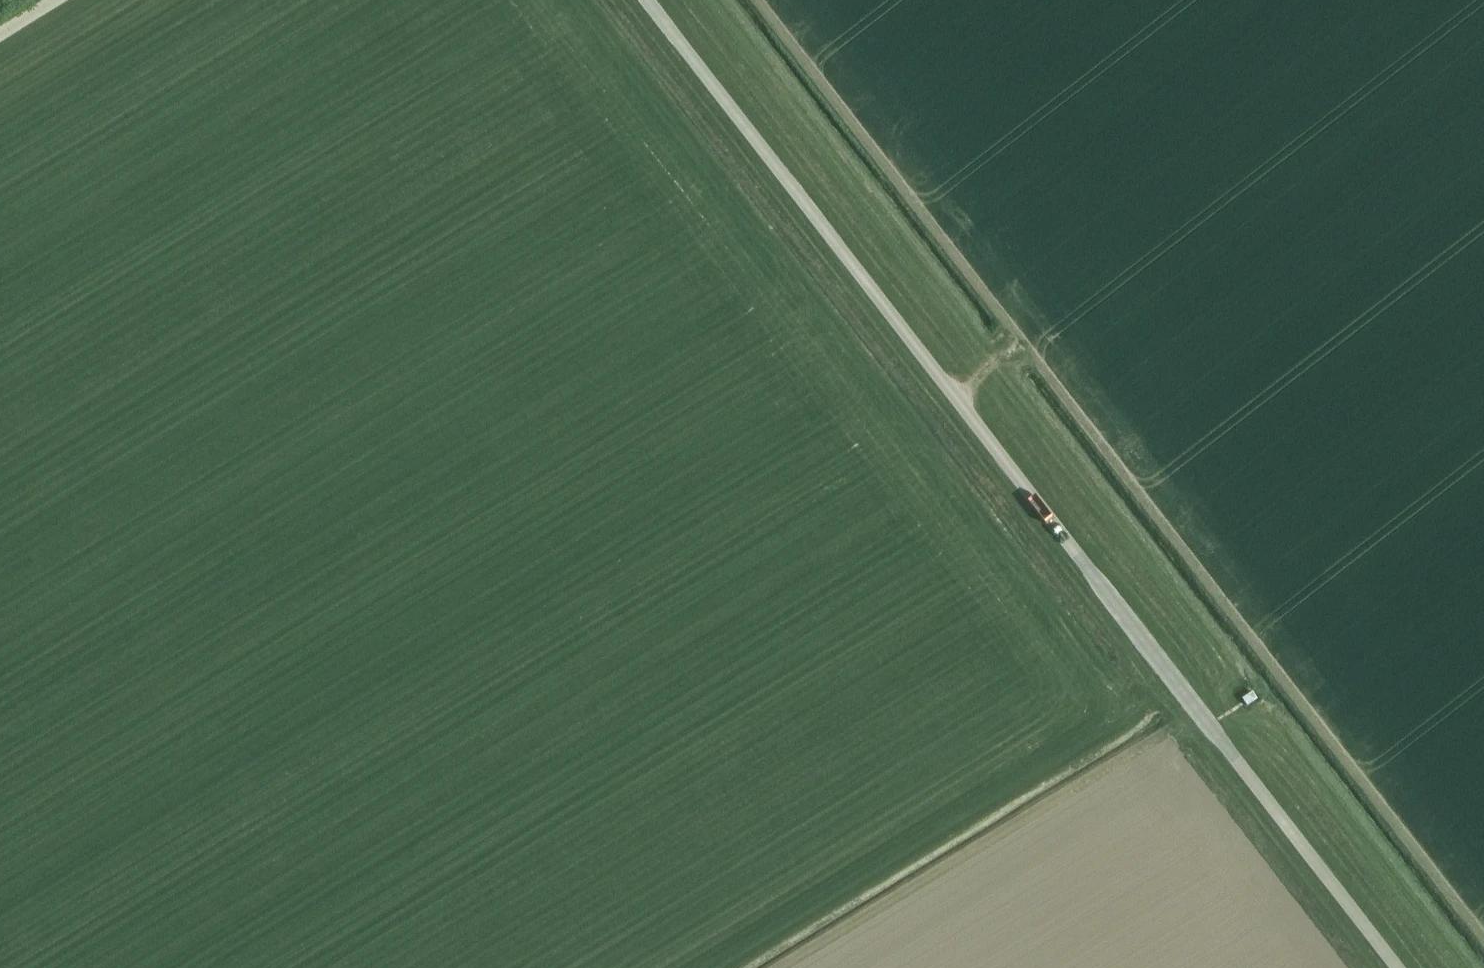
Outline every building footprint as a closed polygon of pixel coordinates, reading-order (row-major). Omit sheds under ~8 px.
[(1243,697),(1249,705),(1257,698),(1252,690),(1243,697)]
